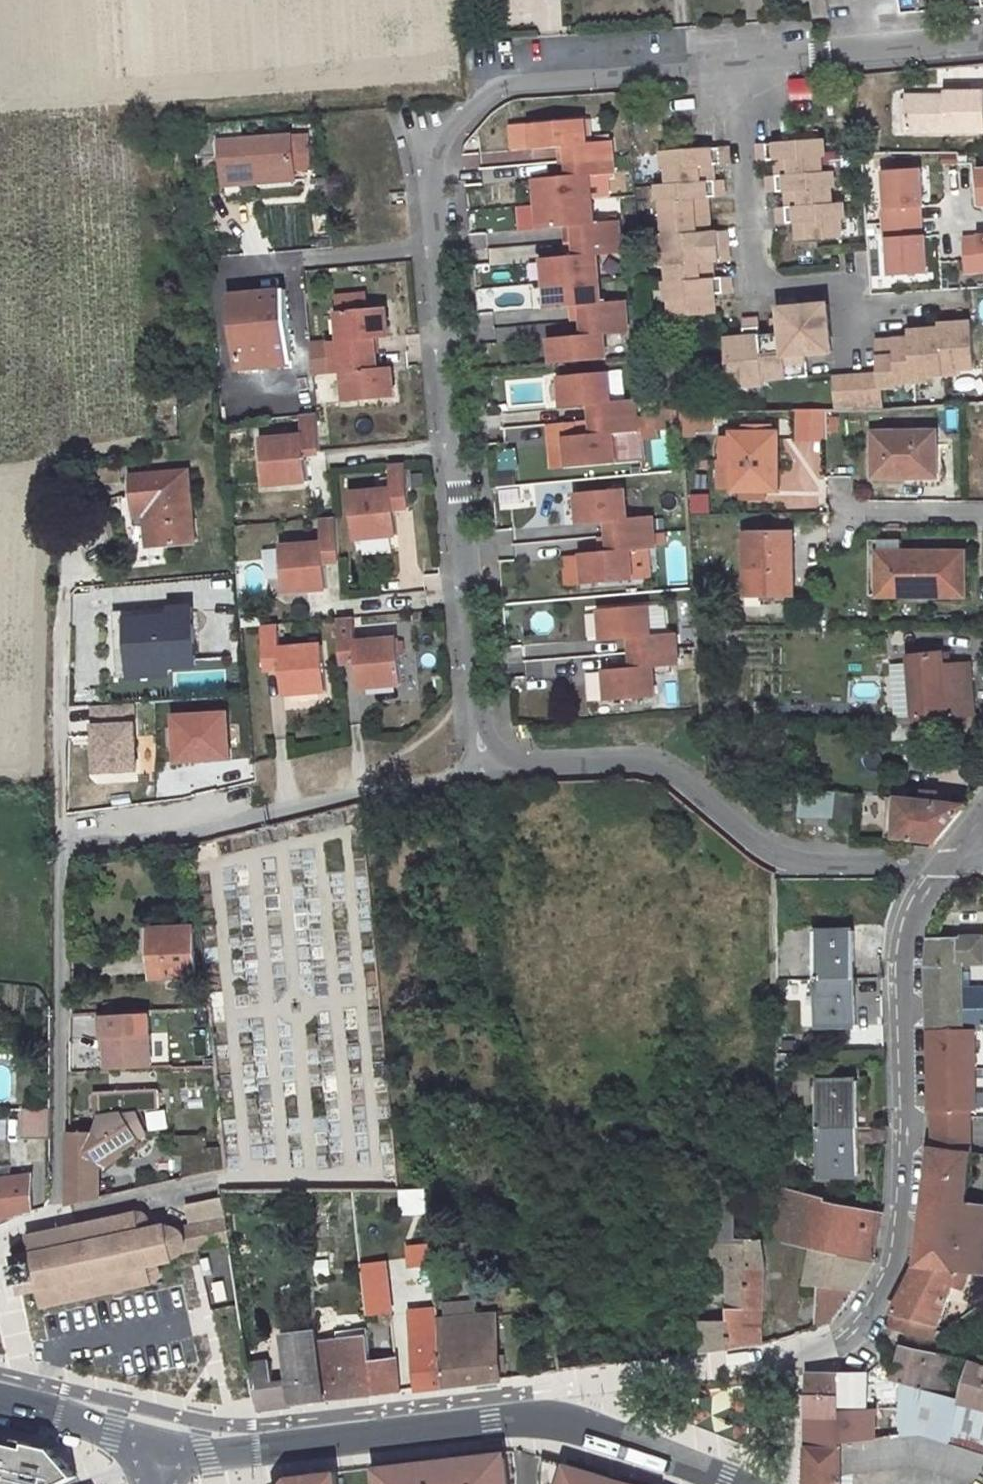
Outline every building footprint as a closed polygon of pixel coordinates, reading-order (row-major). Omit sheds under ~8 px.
[(813,19),(828,17),(827,0),(811,0),(813,19)] [(905,96),(905,133),(982,133),(982,93),(945,93),(945,99),(936,99),(936,96),(905,96)] [(570,161),(612,158),(611,142),(586,144),(584,120),(530,125),(532,150),(569,146),(570,161)] [(211,121),(194,123),(197,156),(214,155),(211,121)] [(291,137),(221,142),(223,173),(294,168),(291,137)] [(832,204),(831,189),(831,188),(835,188),(834,172),(822,173),(821,156),(825,156),(824,140),(758,146),(759,161),(776,160),(777,176),(768,177),(769,193),(785,191),(786,207),(777,208),(779,224),(795,223),(796,240),(842,237),(841,219),(845,219),(844,203),(832,204)] [(656,185),(658,201),(662,201),(665,236),(660,236),(663,266),(667,266),(668,282),(664,282),(665,301),(670,301),(671,316),(716,312),(715,294),(731,293),(730,277),(714,278),(713,263),(729,261),(726,231),(710,232),(708,197),(724,196),(723,180),(714,181),(713,165),(729,163),(728,148),(662,153),(663,169),(667,168),(668,185),(656,185)] [(612,158),(570,161),(572,176),(535,179),(537,204),(592,200),(590,176),(614,174),(612,158)] [(294,168),(223,173),(225,184),(294,178),(294,168)] [(883,208),(884,224),(912,222),(911,207),(919,207),(922,206),(920,170),(883,172),(886,208),(883,208)] [(325,176),(309,177),(310,190),(326,188),(325,176)] [(594,224),(592,200),(537,204),(540,229),(576,226),(578,241),(620,237),(619,221),(594,224)] [(911,207),(912,222),(920,222),(919,207),(911,207)] [(912,222),(884,224),(885,240),(888,240),(890,276),(927,273),(924,236),(921,237),(913,237),(912,222)] [(920,222),(912,222),(913,237),(921,237),(920,222)] [(964,247),(965,274),(982,272),(982,236),(979,236),(979,237),(980,246),(964,247)] [(622,253),(620,237),(578,241),(579,256),(543,259),(545,284),(599,280),(597,256),(622,253)] [(979,237),(963,238),(964,247),(980,246),(979,237)] [(282,251),(274,252),(275,258),(269,259),(270,266),(275,265),(275,269),(283,268),(282,251)] [(602,303),(599,280),(545,284),(548,309),(584,306),(586,321),(628,317),(626,301),(602,303)] [(285,290),(233,295),(241,370),(293,365),(285,290)] [(758,319),(743,321),(744,337),(726,339),(729,384),(744,383),(745,387),(764,386),(763,381),(798,377),(797,355),(806,354),(831,352),(827,304),(780,309),(781,318),(782,334),(772,334),(759,336),(758,319)] [(331,360),(373,356),(372,341),(388,340),(385,310),(336,314),(339,343),(329,344),(331,360)] [(629,333),(628,317),(586,321),(587,336),(550,339),(553,364),(607,359),(605,335),(629,333)] [(770,319),(772,334),(782,334),(781,318),(770,319)] [(928,377),(959,375),(958,370),(974,369),(970,322),(954,323),(954,327),(939,329),(924,330),(924,334),(909,335),(909,338),(893,340),(894,344),(877,345),(879,374),(880,389),(898,387),(898,384),(929,381),(928,377)] [(797,355),(798,377),(808,377),(806,354),(797,355)] [(373,356),(331,360),(333,376),(342,375),(345,404),(394,400),(391,370),(375,371),(373,356)] [(594,405),(595,420),(637,416),(636,400),(611,403),(609,373),(561,377),(563,408),(594,405)] [(836,408),(882,408),(880,389),(879,374),(833,377),(836,408)] [(179,392),(154,395),(154,405),(180,403),(179,392)] [(822,443),(822,409),(792,409),(792,443),(822,443)] [(320,448),(316,413),(300,415),(302,435),(260,439),(265,485),(308,481),(305,452),(305,449),(320,448)] [(637,416),(595,420),(597,435),(566,438),(569,468),(641,462),(637,416)] [(936,432),(873,433),(873,477),(936,477),(936,432)] [(777,433),(732,433),(732,491),(780,490),(780,469),(778,469),(777,433)] [(410,507),(406,465),(390,467),(392,491),(350,495),(354,541),(398,537),(395,508),(410,507)] [(187,470),(130,476),(134,513),(145,512),(148,545),(193,541),(187,470)] [(832,483),(834,499),(852,496),(849,480),(832,483)] [(611,538),(653,534),(651,518),(627,520),(624,491),(576,495),(579,525),(610,523),(611,538)] [(687,494),(689,514),(708,512),(707,492),(687,494)] [(337,520),(321,521),(323,546),(281,549),(285,596),(329,592),(326,563),(341,562),(337,520)] [(653,534),(611,538),(612,553),(581,555),(584,586),(632,581),(630,552),(654,550),(654,547),(665,546),(664,535),(653,536),(653,534)] [(792,534),(746,535),(746,595),(793,594),(792,534)] [(964,554),(878,553),(879,595),(964,596),(964,554)] [(171,617),(128,619),(132,676),(167,674),(167,666),(195,664),(191,606),(171,607),(171,617)] [(634,654),(676,650),(675,635),(650,637),(648,607),(600,611),(602,642),(633,639),(634,654)] [(353,620),(337,621),(341,663),(356,662),(359,690),(402,687),(397,641),(355,644),(353,620)] [(277,627),(261,628),(265,670),(279,669),(282,698),(325,694),(321,648),(279,652),(277,627)] [(678,666),(676,650),(634,654),(635,669),(605,672),(607,702),(656,698),(653,669),(678,666)] [(948,653),(909,656),(913,721),(971,716),(968,670),(961,663),(949,665),(948,653)] [(84,706),(87,775),(134,773),(130,703),(84,706)] [(164,712),(166,765),(225,763),(223,710),(164,712)] [(772,787),(773,819),(854,822),(856,796),(772,787)] [(966,807),(936,803),(937,796),(921,795),(920,802),(895,799),(894,839),(936,844),(966,807)] [(194,928),(153,929),(154,976),(197,975),(194,928)] [(855,933),(814,933),(815,981),(856,981),(855,933)] [(961,965),(982,964),(982,940),(931,942),(931,1029),(977,1028),(982,1028),(982,991),(962,992),(961,965)] [(856,981),(815,981),(816,1029),(857,1029),(856,981)] [(148,1014),(101,1016),(102,1037),(107,1037),(107,1050),(108,1070),(151,1068),(148,1014)] [(977,1028),(931,1029),(932,1069),(977,1068),(977,1028)] [(28,1104),(28,1086),(25,1086),(25,1054),(0,1053),(0,1104),(28,1104)] [(978,1110),(977,1068),(932,1069),(932,1110),(947,1110),(947,1121),(972,1121),(972,1117),(972,1110),(978,1110)] [(858,1081),(817,1081),(818,1130),(859,1129),(858,1081)] [(96,1134),(70,1134),(70,1202),(73,1174),(92,1162),(95,1167),(100,1167),(108,1164),(111,1162),(116,1156),(118,1150),(117,1148),(123,1145),(124,1147),(141,1136),(140,1133),(146,1130),(137,1112),(159,1110),(158,1089),(100,1091),(100,1119),(96,1134)] [(49,1139),(49,1109),(23,1109),(23,1138),(49,1139)] [(932,1150),(971,1154),(971,1138),(972,1121),(947,1121),(947,1110),(932,1110),(932,1139),(932,1150)] [(859,1129),(818,1130),(819,1176),(860,1175),(859,1129)] [(200,1138),(177,1138),(177,1155),(184,1155),(184,1181),(216,1174),(226,1171),(224,1149),(200,1149),(200,1138)] [(917,1266),(922,1266),(955,1271),(982,1274),(982,1251),(958,1247),(964,1202),(971,1154),(932,1150),(917,1266)] [(29,1175),(26,1176),(26,1170),(21,1171),(21,1177),(9,1177),(8,1162),(0,1163),(0,1216),(9,1214),(28,1211),(29,1175)] [(73,1174),(70,1202),(71,1206),(100,1200),(100,1167),(95,1167),(92,1162),(73,1174)] [(779,1187),(779,1234),(814,1248),(824,1199),(779,1187)] [(395,1189),(396,1216),(424,1215),(423,1188),(395,1189)] [(30,1253),(10,1256),(19,1296),(39,1292),(43,1308),(157,1282),(161,1278),(164,1273),(162,1267),(158,1263),(174,1260),(175,1256),(183,1252),(229,1243),(221,1197),(186,1206),(189,1224),(180,1226),(168,1227),(168,1224),(147,1228),(151,1223),(151,1220),(150,1217),(148,1214),(145,1212),(142,1211),(139,1211),(26,1236),(30,1253)] [(814,1248),(807,1285),(826,1286),(857,1289),(872,1264),(883,1215),(824,1199),(814,1248)] [(958,1247),(982,1251),(982,1207),(964,1202),(958,1247)] [(706,1206),(707,1240),(761,1243),(758,1208),(706,1206)] [(728,1321),(702,1322),(702,1355),(762,1345),(764,1264),(761,1243),(707,1240),(707,1268),(728,1269),(728,1321)] [(386,1261),(358,1263),(361,1316),(389,1315),(386,1261)] [(432,1264),(410,1266),(413,1282),(434,1280),(432,1264)] [(905,1288),(893,1315),(937,1327),(955,1271),(922,1266),(910,1288),(905,1288)] [(831,1324),(845,1307),(850,1300),(857,1289),(826,1286),(818,1327),(831,1324)] [(437,1309),(408,1312),(416,1390),(445,1386),(438,1320),(437,1309)] [(464,1319),(438,1320),(445,1386),(500,1382),(496,1317),(473,1319),(472,1315),(464,1315),(464,1319)] [(893,1315),(885,1329),(932,1342),(937,1327),(893,1315)] [(273,1368),(252,1372),(258,1410),(324,1402),(319,1362),(316,1340),(315,1328),(286,1332),(290,1381),(275,1384),(273,1368)] [(364,1328),(337,1331),(335,1334),(335,1338),(365,1335),(364,1328)] [(250,1329),(245,1330),(247,1347),(252,1372),(273,1368),(269,1343),(253,1346),(250,1329)] [(334,1360),(319,1362),(324,1402),(399,1391),(396,1359),(369,1359),(368,1334),(365,1335),(335,1338),(331,1339),(334,1360)] [(331,1339),(316,1340),(319,1362),(334,1360),(331,1339)] [(892,1380),(905,1383),(920,1387),(919,1390),(960,1401),(960,1404),(982,1409),(982,1366),(963,1362),(964,1359),(901,1345),(892,1380)] [(840,1405),(840,1373),(810,1372),(810,1387),(809,1405),(840,1405)] [(809,1425),(809,1447),(843,1447),(843,1443),(904,1435),(905,1383),(892,1380),(864,1373),(840,1373),(840,1405),(809,1405),(809,1425)] [(960,1401),(919,1390),(920,1387),(905,1383),(904,1435),(921,1433),(950,1441),(954,1425),(960,1404),(960,1401)] [(954,1425),(982,1432),(982,1409),(960,1404),(954,1425)] [(950,1441),(982,1452),(982,1432),(954,1425),(950,1441)] [(974,1479),(982,1465),(982,1452),(950,1441),(921,1433),(904,1435),(843,1443),(843,1447),(809,1447),(808,1483),(846,1483),(841,1483),(842,1470),(853,1468),(912,1459),(974,1479)] [(76,1476),(53,1448),(0,1436),(0,1483),(60,1483),(76,1476)] [(376,1473),(377,1483),(512,1483),(509,1457),(494,1458),(493,1454),(449,1459),(449,1462),(435,1464),(434,1461),(390,1466),(390,1471),(376,1473)] [(546,1457),(545,1483),(615,1483),(609,1482),(611,1477),(546,1457)] [(853,1468),(842,1470),(841,1483),(846,1483),(853,1483),(853,1468)] [(339,1479),(338,1472),(290,1478),(285,1483),(340,1483),(339,1479)]
